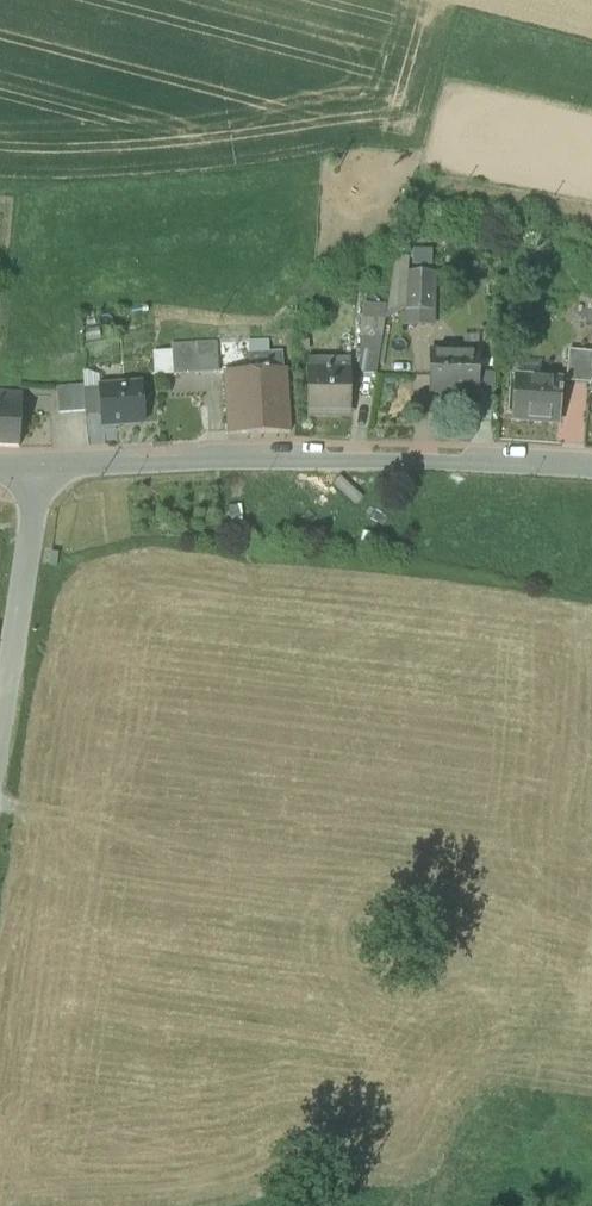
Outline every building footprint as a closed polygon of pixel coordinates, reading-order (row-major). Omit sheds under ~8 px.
[(407,289),(406,313),(433,313),(434,290),(407,289)] [(433,327),(433,313),(406,313),(406,327),(433,327)] [(361,322),(360,341),(383,342),(387,323),(361,322)] [(377,377),(383,342),(360,341),(360,376),(377,377)] [(228,436),(290,433),(287,372),(283,372),(282,343),(250,345),(251,373),(226,374),(228,436)] [(218,344),(196,345),(197,376),(219,375),(218,344)] [(173,378),(197,376),(196,345),(171,347),(171,351),(173,378)] [(155,378),(173,378),(171,351),(154,352),(155,378)] [(432,395),(479,395),(479,353),(431,353),(432,395)] [(351,360),(308,360),(308,417),(351,417),(351,360)] [(563,382),(516,380),(513,422),(559,427),(563,382)] [(84,387),(70,388),(72,415),(86,414),(84,387)] [(142,387),(100,390),(102,417),(103,428),(145,425),(142,387)] [(56,389),(58,416),(72,415),(70,388),(56,389)] [(100,390),(85,391),(87,418),(102,417),(100,390)] [(0,396),(0,448),(20,449),(23,398),(0,396)]
